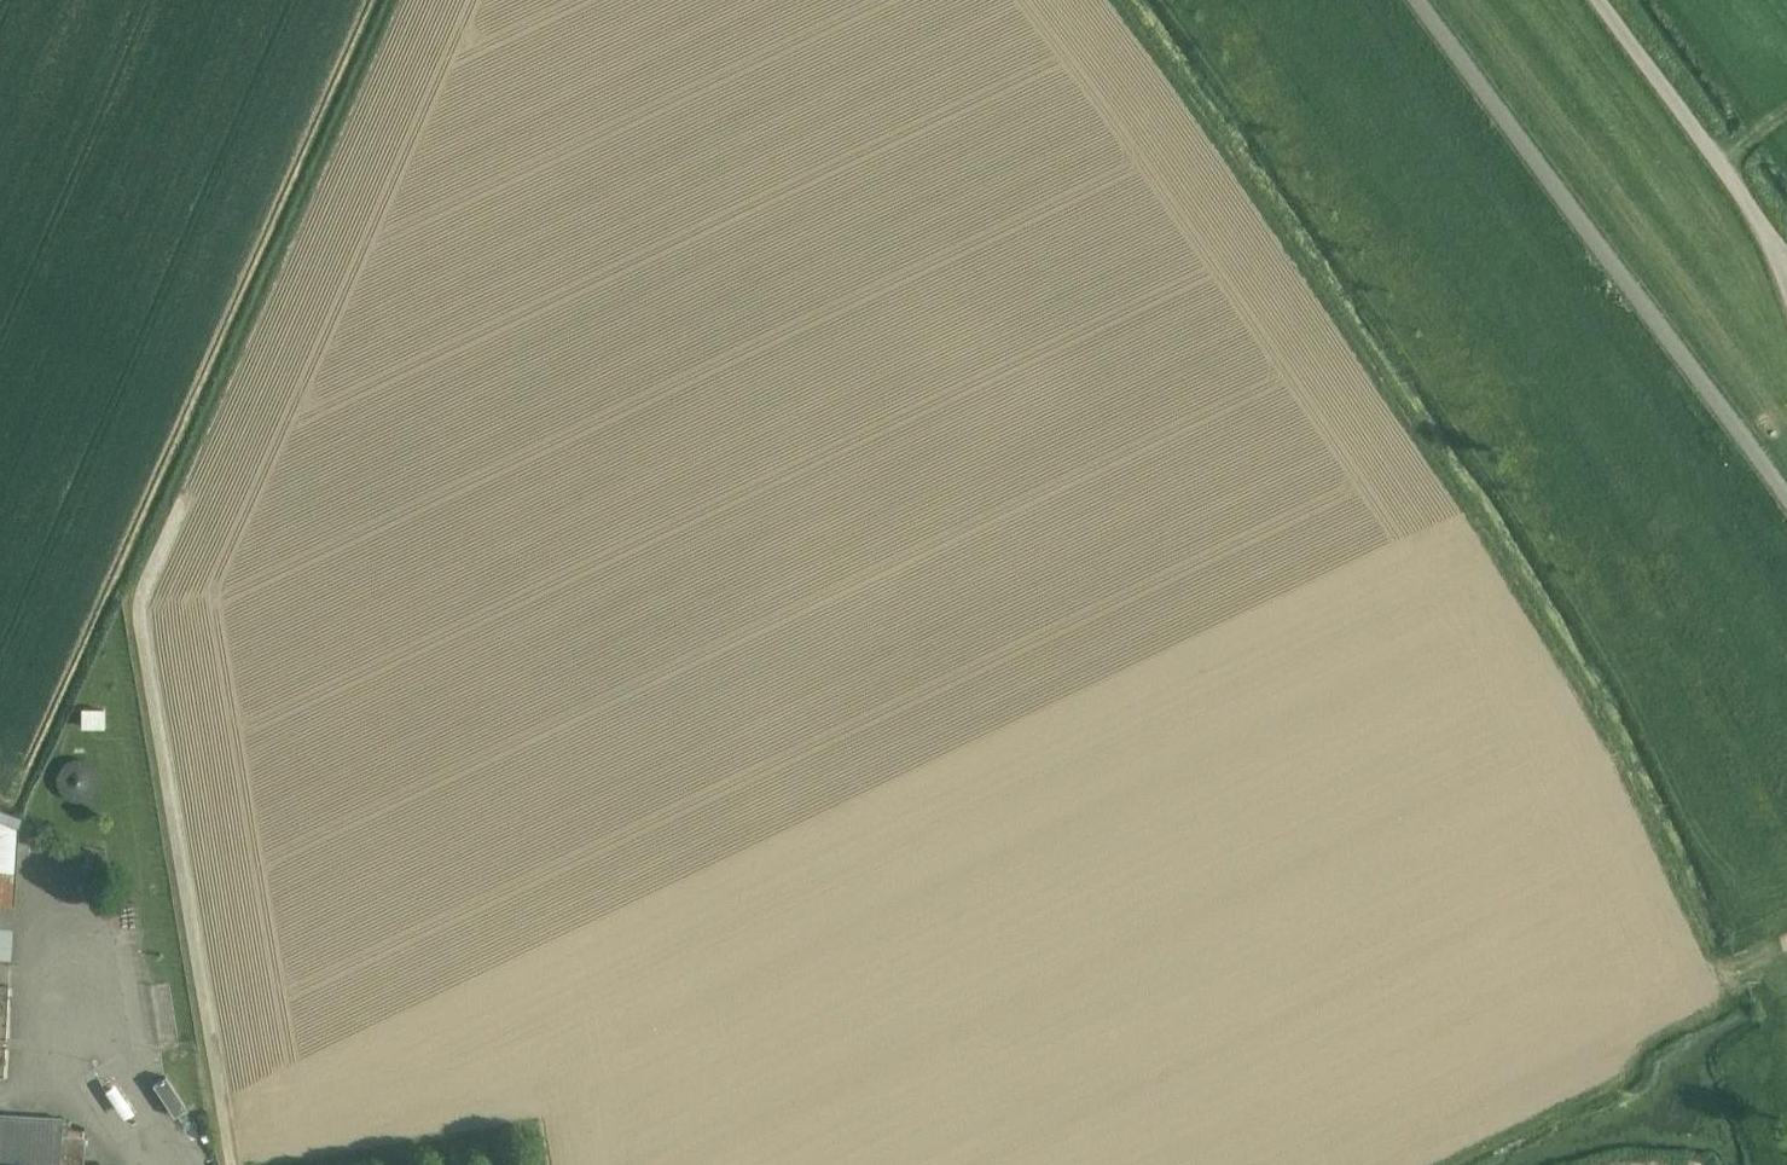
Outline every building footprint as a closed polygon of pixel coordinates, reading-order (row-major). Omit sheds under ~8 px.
[(105,728),(105,709),(81,709),(82,729),(105,728)] [(18,827),(0,820),(0,945),(12,946),(18,827)] [(153,1084),(174,1116),(186,1108),(166,1076),(153,1084)] [(86,1134),(70,1133),(71,1122),(62,1121),(62,1117),(0,1113),(0,1164),(84,1164),(86,1134)]
